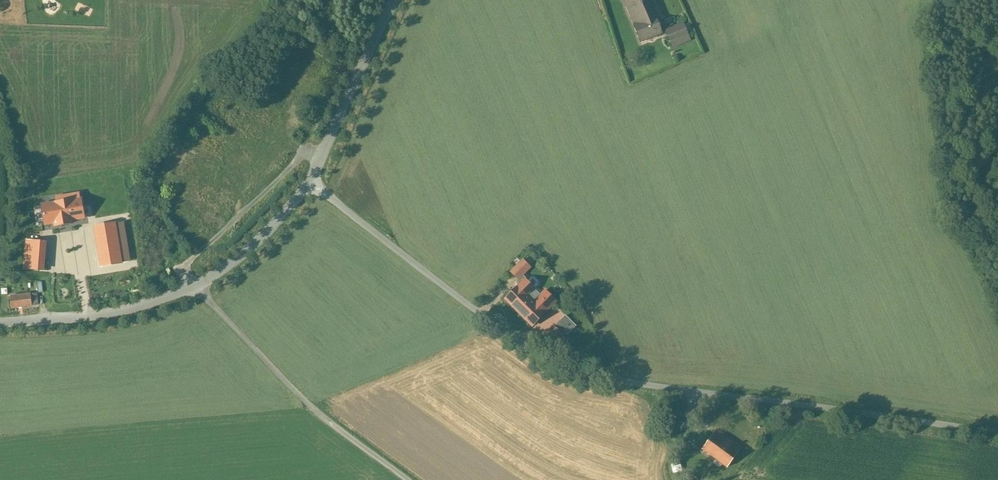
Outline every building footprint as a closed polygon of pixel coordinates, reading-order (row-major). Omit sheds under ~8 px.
[(650,25),(641,0),(616,0),(627,33),(650,25)] [(685,21),(667,28),(674,47),(692,39),(685,21)] [(82,197),(40,204),(44,226),(86,219),(82,197)] [(116,223),(93,226),(100,268),(123,264),(116,223)] [(46,242),(25,241),(23,270),(44,272),(46,242)] [(188,247),(184,241),(170,251),(174,257),(188,247)] [(531,267),(523,260),(511,271),(519,279),(531,267)] [(533,325),(557,301),(545,290),(541,295),(526,279),(506,299),(533,325)] [(12,308),(32,305),(31,294),(10,296),(12,308)] [(549,352),(576,326),(565,315),(555,326),(554,325),(538,341),(549,352)] [(728,467),(742,447),(717,430),(703,449),(728,467)]
